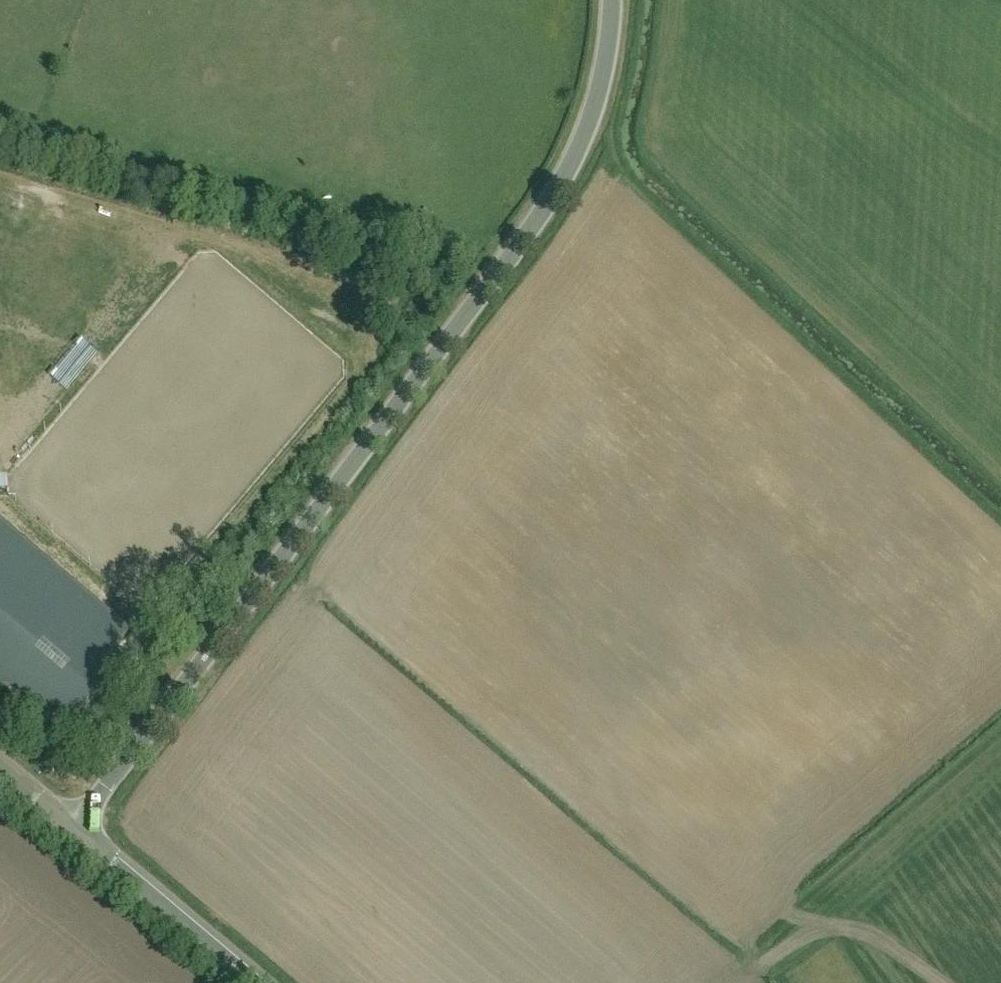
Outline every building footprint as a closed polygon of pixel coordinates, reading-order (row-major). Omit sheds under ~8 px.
[(64,741),(131,661),(117,648),(133,630),(0,518),(0,686),(64,741)]
